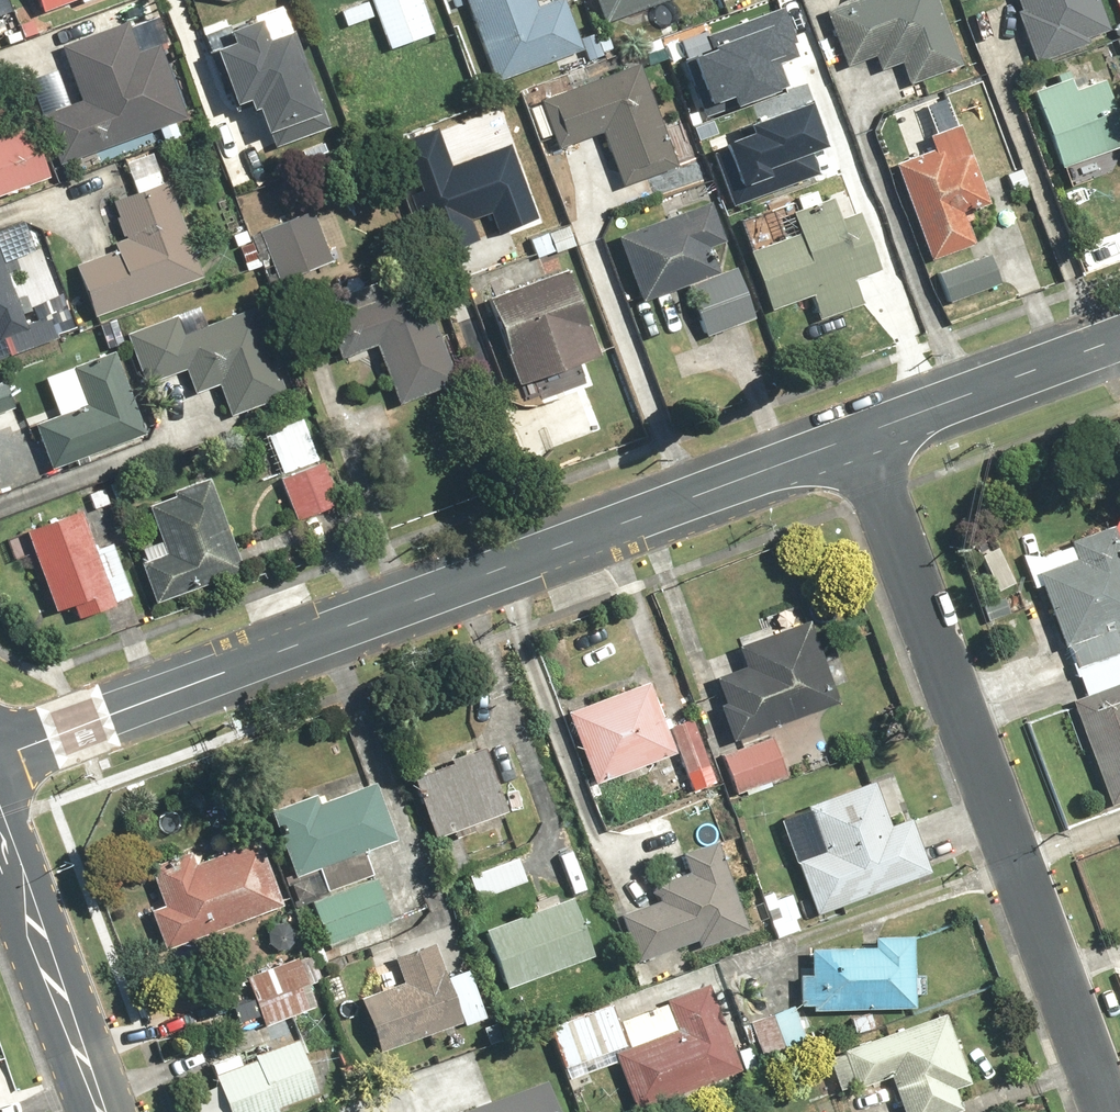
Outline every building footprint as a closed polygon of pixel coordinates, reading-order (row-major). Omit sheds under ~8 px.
[(44,13),(75,0),(39,0),(44,13)] [(421,0),(369,0),(370,2),(340,11),(345,26),(375,17),(389,53),(434,36),(421,0)] [(455,11),(467,6),(496,84),(582,51),(563,0),(537,0),(451,0),(455,11)] [(606,25),(664,0),(596,0),(606,25)] [(937,0),(825,0),(819,2),(844,72),(873,62),(877,74),(900,66),(908,89),(962,69),(937,0)] [(1020,10),(1013,12),(1036,69),(1114,39),(1099,0),(1016,0),(1020,10)] [(710,27),(715,43),(688,52),(705,106),(781,83),(767,40),(787,34),(778,5),(710,27)] [(40,116),(61,167),(156,128),(162,143),(183,134),(177,119),(188,115),(159,45),(141,52),(128,20),(61,48),(82,98),(40,116)] [(233,35),(238,47),(228,51),(229,56),(214,62),(226,93),(231,91),(234,100),(247,95),(251,105),(259,102),(277,149),(329,130),(292,32),(263,43),(257,26),(233,35)] [(1051,74),(1054,83),(1033,90),(1061,169),(1119,148),(1119,128),(1103,78),(1087,83),(1080,64),(1051,74)] [(636,65),(538,100),(556,149),(600,133),(621,190),(674,171),(636,65)] [(728,196),(823,166),(815,140),(824,137),(812,97),(736,121),(740,133),(711,141),(728,196)] [(952,112),(947,100),(927,107),(931,120),(921,123),(930,149),(893,163),(928,259),(972,243),(961,212),(990,202),(957,110),(952,112)] [(431,250),(476,234),(469,215),(490,207),(497,227),(534,214),(507,138),(449,160),(435,123),(390,139),(431,250)] [(30,124),(0,136),(0,198),(52,176),(30,124)] [(110,200),(125,235),(112,241),(115,249),(73,266),(95,319),(199,275),(159,180),(110,200)] [(852,279),(884,266),(850,184),(783,212),(791,232),(743,252),(769,314),(811,296),(822,323),(863,306),(852,279)] [(728,271),(718,244),(723,242),(707,200),(696,204),(694,197),(664,208),(667,215),(612,236),(638,305),(685,287),(703,335),(751,316),(734,269),(728,271)] [(278,284),(331,261),(308,209),(255,233),(278,284)] [(1000,282),(988,253),(937,276),(949,304),(1000,282)] [(76,330),(68,308),(23,325),(0,260),(0,341),(5,355),(76,330)] [(498,280),(480,288),(523,386),(556,372),(559,379),(581,370),(578,362),(603,352),(565,266),(504,293),(498,280)] [(369,301),(364,288),(338,299),(343,312),(323,320),(339,360),(375,345),(400,408),(460,383),(428,305),(389,321),(380,297),(369,301)] [(179,316),(125,334),(142,385),(187,370),(195,395),(220,387),(231,419),(287,400),(261,323),(229,334),(224,320),(185,334),(179,316)] [(112,351),(61,371),(75,407),(33,424),(51,470),(144,434),(112,351)] [(316,463),(319,462),(300,418),(265,434),(284,477),(316,463)] [(342,503),(324,460),(316,463),(284,477),(278,480),(297,523),(342,503)] [(204,481),(145,505),(159,541),(134,552),(154,602),(239,568),(204,481)] [(76,620),(132,599),(110,542),(93,549),(77,507),(22,528),(54,610),(70,604),(76,620)] [(1111,528),(1072,542),(1077,556),(1038,571),(1083,694),(1119,680),(1119,552),(1111,528)] [(831,689),(849,682),(837,649),(819,656),(799,604),(758,620),(762,628),(738,637),(742,647),(736,649),(743,666),(712,677),(722,703),(716,705),(730,743),(836,703),(831,689)] [(1083,694),(1072,698),(1111,805),(1119,802),(1119,680),(1083,694)] [(564,717),(593,786),(675,751),(685,775),(709,764),(689,717),(665,727),(646,683),(564,717)] [(785,781),(768,735),(718,753),(735,799),(785,781)] [(507,811),(482,745),(411,773),(437,838),(507,811)] [(328,895),(374,876),(364,852),(397,838),(373,781),(322,802),(318,793),(269,813),(296,878),(318,869),(328,895)] [(873,781),(806,809),(823,849),(794,861),(818,916),(929,870),(908,821),(892,827),(873,781)] [(193,854),(149,869),(161,903),(147,908),(161,946),(281,904),(258,839),(195,861),(193,854)] [(699,950),(749,929),(714,845),(681,858),(687,871),(650,886),(656,901),(616,918),(635,965),(695,940),(699,950)] [(477,900),(526,881),(517,857),(468,876),(477,900)] [(328,947),(393,921),(374,876),(328,895),(310,903),(328,947)] [(800,918),(790,891),(771,898),(782,926),(800,918)] [(507,991),(592,954),(568,897),(482,934),(507,991)] [(809,1006),(809,1012),(830,1013),(830,1010),(860,1011),(860,1008),(910,1010),(913,935),(875,934),(875,948),(810,945),(809,973),(800,973),(799,1005),(809,1006)] [(359,999),(381,1053),(461,1021),(464,1027),(487,1017),(469,972),(446,981),(431,944),(394,959),(403,981),(359,999)] [(317,982),(306,954),(245,978),(264,1029),(316,1009),(307,986),(317,982)] [(739,1069),(706,982),(665,999),(677,1030),(674,1031),(631,1048),(617,1053),(638,1108),(739,1069)] [(612,999),(547,1024),(566,1073),(617,1053),(631,1048),(674,1031),(663,1003),(620,1020),(612,999)] [(807,1042),(793,1006),(749,1024),(764,1059),(807,1042)] [(906,1111),(962,1111),(964,1111),(956,1090),(969,1084),(940,1011),(824,1058),(840,1098),(891,1077),(906,1111)] [(322,1094),(299,1038),(208,1075),(223,1111),(277,1111),(322,1094)] [(547,1081),(467,1111),(559,1111),(547,1081)]
